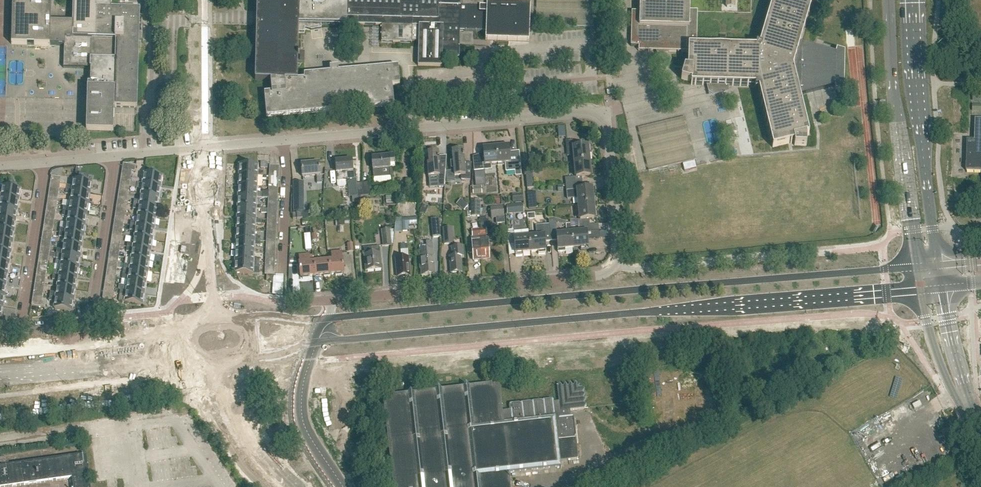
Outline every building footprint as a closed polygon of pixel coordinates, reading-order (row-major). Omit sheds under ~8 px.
[(113,133),(114,107),(137,108),(137,105),(139,40),(140,25),(140,24),(140,10),(110,9),(110,2),(112,3),(112,0),(73,0),(73,23),(51,22),(51,0),(13,0),(11,44),(50,46),(50,45),(64,46),(63,68),(91,69),(91,84),(88,84),(87,99),(87,106),(87,131),(87,132),(113,133)] [(298,58),(299,31),(304,32),(305,28),(311,30),(321,28),(321,24),(346,25),(346,26),(346,24),(382,25),(381,42),(412,43),(412,41),(419,41),(418,66),(442,67),(442,58),(459,58),(460,31),(486,32),(486,40),(529,41),(531,0),(257,0),(257,11),(257,23),(255,80),(271,80),(272,93),(265,93),(267,117),(334,111),(334,110),(341,109),(341,110),(394,106),(393,86),(400,85),(399,67),(339,72),(338,67),(330,68),(331,73),(305,75),(305,79),(297,80),(298,64),(298,58)] [(697,47),(697,11),(690,11),(690,0),(640,0),(639,12),(632,12),(631,46),(639,47),(638,51),(670,52),(688,52),(688,63),(688,69),(685,69),(685,68),(681,80),(691,83),(691,85),(710,86),(712,93),(725,89),(725,86),(755,87),(755,88),(755,90),(758,90),(773,148),(788,144),(794,143),(795,145),(794,145),(794,146),(806,146),(807,136),(809,135),(799,95),(800,95),(801,95),(807,93),(835,86),(836,90),(844,88),(845,51),(837,49),(836,52),(808,44),(800,42),(813,0),(773,0),(759,46),(756,45),(756,48),(697,47)] [(681,113),(634,123),(641,155),(679,147),(682,157),(692,155),(690,147),(680,149),(679,142),(687,141),(681,113)] [(976,119),(975,142),(968,142),(967,171),(980,171),(980,119),(976,119)] [(574,163),(589,161),(589,153),(591,153),(591,146),(573,147),(572,140),(566,141),(567,156),(574,155),(574,163)] [(510,155),(509,146),(496,147),(498,165),(506,164),(506,172),(515,171),(515,176),(521,176),(519,152),(514,153),(515,155),(510,155)] [(491,165),(498,165),(496,147),(483,148),(483,156),(473,157),(474,171),(484,170),(484,171),(491,170),(491,165)] [(465,163),(463,150),(452,151),(453,161),(450,162),(451,169),(454,169),(455,176),(461,175),(461,179),(470,180),(471,163),(465,163)] [(438,187),(439,187),(444,187),(445,171),(441,171),(440,162),(439,162),(438,152),(428,153),(429,164),(427,164),(428,177),(438,176),(438,187)] [(371,159),(373,170),(373,178),(393,176),(392,168),(390,168),(389,157),(371,159)] [(352,161),(335,162),(338,187),(339,188),(345,188),(347,186),(346,181),(356,180),(355,170),(353,171),(352,161)] [(566,185),(582,183),(581,177),(594,176),(593,169),(590,169),(589,161),(574,163),(576,177),(565,178),(566,185)] [(318,189),(322,189),(321,176),(320,176),(319,164),(314,164),(314,162),(301,163),(302,177),(316,176),(317,184),(318,184),(318,189)] [(695,162),(683,165),(685,171),(696,169),(695,162)] [(120,181),(130,182),(132,171),(135,172),(136,166),(123,164),(120,181)] [(257,176),(263,177),(264,172),(257,172),(257,165),(240,164),(240,175),(257,176)] [(143,184),(160,187),(162,176),(145,173),(143,184)] [(256,187),(257,176),(240,175),(239,186),(256,187)] [(528,189),(534,189),(533,175),(526,175),(528,189)] [(73,191),(90,193),(91,182),(74,180),(73,191)] [(304,212),(304,198),(304,181),(293,182),(293,198),(294,212),(304,212)] [(143,184),(138,183),(137,188),(142,189),(142,195),(159,198),(160,187),(143,184)] [(579,205),(593,204),(593,196),(595,196),(595,188),(583,189),(582,183),(566,185),(566,191),(577,190),(579,205)] [(2,197),(19,200),(21,189),(3,186),(3,192),(0,192),(0,197),(2,197)] [(256,193),(256,187),(239,186),(239,197),(256,198),(262,198),(262,193),(256,193)] [(88,204),(90,193),(73,191),(71,202),(88,204)] [(513,202),(523,201),(523,193),(512,194),(513,202)] [(157,208),(159,198),(142,195),(140,206),(157,208)] [(17,211),(19,200),(2,197),(0,208),(17,211)] [(262,198),(256,198),(239,197),(238,208),(256,209),(256,202),(262,203),(262,198)] [(480,216),(480,201),(471,201),(471,216),(480,216)] [(86,215),(88,204),(71,202),(70,212),(86,215)] [(508,214),(524,213),(524,204),(507,206),(508,214)] [(597,211),(594,211),(593,204),(579,205),(580,220),(578,220),(578,226),(585,226),(585,232),(587,232),(599,231),(598,225),(590,226),(589,219),(598,218),(597,211)] [(156,219),(157,208),(140,206),(138,216),(156,219)] [(505,224),(504,218),(503,206),(490,208),(491,219),(497,219),(498,225),(498,224),(504,224),(504,225),(505,224)] [(17,211),(0,208),(0,209),(0,219),(16,221),(17,211)] [(255,215),(256,209),(238,208),(238,219),(255,220),(262,220),(262,215),(255,215)] [(70,212),(63,211),(63,216),(69,217),(68,223),(85,225),(86,215),(70,212)] [(154,230),(156,219),(138,216),(137,227),(154,230)] [(489,228),(488,220),(486,220),(486,216),(480,216),(481,228),(489,228)] [(402,231),(409,231),(409,225),(417,225),(417,218),(401,219),(402,231)] [(433,238),(441,237),(439,218),(431,219),(433,238)] [(16,221),(0,219),(0,230),(14,232),(16,221)] [(262,220),(255,220),(238,219),(237,230),(255,230),(255,224),(261,224),(262,220)] [(565,252),(565,249),(573,248),(571,233),(556,235),(555,220),(549,221),(549,225),(551,241),(557,240),(558,252),(565,252)] [(83,236),(85,225),(68,223),(66,234),(83,236)] [(546,254),(545,241),(551,241),(549,225),(536,226),(537,236),(529,237),(530,252),(538,251),(538,254),(546,254)] [(588,249),(587,232),(585,232),(585,226),(578,226),(579,232),(571,233),(573,248),(581,247),(581,250),(588,249)] [(152,240),(154,230),(137,227),(135,238),(152,240)] [(444,245),(454,244),(453,228),(442,228),(444,245)] [(480,241),(481,260),(490,259),(488,241),(492,241),(491,235),(487,235),(486,229),(479,230),(481,241),(480,241)] [(14,232),(0,230),(0,241),(12,243),(14,232)] [(254,237),(255,230),(237,230),(237,241),(254,241),(261,242),(261,237),(254,237)] [(384,247),(392,246),(390,230),(382,230),(384,247)] [(471,238),(474,261),(481,260),(480,241),(481,241),(479,230),(472,230),(473,237),(471,238)] [(508,245),(514,244),(515,256),(523,256),(523,253),(530,252),(529,237),(528,230),(507,232),(508,245)] [(82,247),(83,236),(66,234),(65,244),(82,247)] [(151,251),(152,240),(135,238),(133,248),(151,251)] [(12,243),(0,241),(0,252),(11,253),(12,243)] [(261,242),(254,241),(237,241),(236,251),(254,252),(254,246),(260,246),(261,242)] [(422,276),(436,274),(432,242),(427,242),(428,252),(420,253),(421,260),(419,260),(420,268),(421,268),(422,276)] [(80,257),(82,247),(65,244),(63,254),(63,255),(80,257)] [(451,273),(462,272),(461,256),(464,256),(463,246),(452,247),(453,257),(450,257),(451,273)] [(366,271),(382,270),(381,254),(380,247),(364,248),(364,255),(366,271)] [(149,262),(151,251),(133,248),(132,259),(149,262)] [(408,258),(408,249),(401,250),(402,258),(396,259),(398,277),(403,276),(404,278),(408,277),(408,276),(409,276),(408,266),(410,266),(409,258),(408,258)] [(253,259),(254,252),(236,251),(236,262),(253,263),(260,263),(260,259),(253,259)] [(11,253),(0,252),(0,263),(9,264),(11,253)] [(331,254),(332,260),(328,261),(329,274),(330,274),(335,274),(336,276),(342,275),(342,273),(344,273),(342,259),(341,253),(331,254)] [(63,255),(63,254),(57,254),(56,259),(62,260),(61,266),(78,268),(80,257),(63,255)] [(315,276),(314,262),(310,263),(309,256),(299,257),(300,263),(299,264),(301,277),(303,277),(303,279),(309,278),(309,276),(315,276)] [(147,272),(149,262),(132,259),(131,265),(125,264),(125,268),(130,269),(130,270),(147,272)] [(330,276),(330,274),(329,274),(328,261),(314,262),(315,276),(324,275),(324,277),(330,276)] [(260,263),(253,263),(236,262),(235,273),(253,274),(253,268),(260,268),(260,263)] [(9,264),(0,263),(0,274),(8,275),(9,264)] [(77,279),(78,268),(61,266),(61,271),(54,270),(53,275),(60,276),(77,279)] [(146,283),(147,272),(130,270),(129,280),(146,283)] [(269,271),(269,291),(278,291),(278,271),(269,271)] [(75,289),(77,279),(60,276),(58,287),(75,289)] [(144,294),(146,283),(129,280),(127,291),(144,294)] [(73,300),(75,289),(58,287),(57,298),(73,300)] [(143,305),(144,294),(127,291),(125,302),(143,305)] [(72,311),(73,300),(57,298),(55,309),(72,311)] [(576,383),(574,386),(573,386),(571,384),(569,386),(568,386),(565,384),(564,387),(563,387),(560,384),(558,387),(559,402),(554,402),(554,400),(552,399),(511,404),(509,406),(510,410),(502,411),(499,383),(383,396),(393,486),(511,486),(509,474),(561,468),(561,462),(577,460),(578,458),(574,417),(572,415),(571,415),(570,411),(584,409),(585,409),(585,408),(587,406),(584,404),(584,403),(586,401),(583,399),(583,398),(585,396),(583,394),(583,393),(585,390),(582,388),(582,389),(582,388),(579,388),(579,385),(578,385),(576,383)] [(928,401),(923,403),(931,421),(936,418),(928,401)] [(86,455),(10,466),(9,463),(2,464),(2,467),(0,467),(0,486),(13,486),(72,479),(73,486),(90,486),(89,480),(92,479),(90,463),(87,464),(86,455)]
